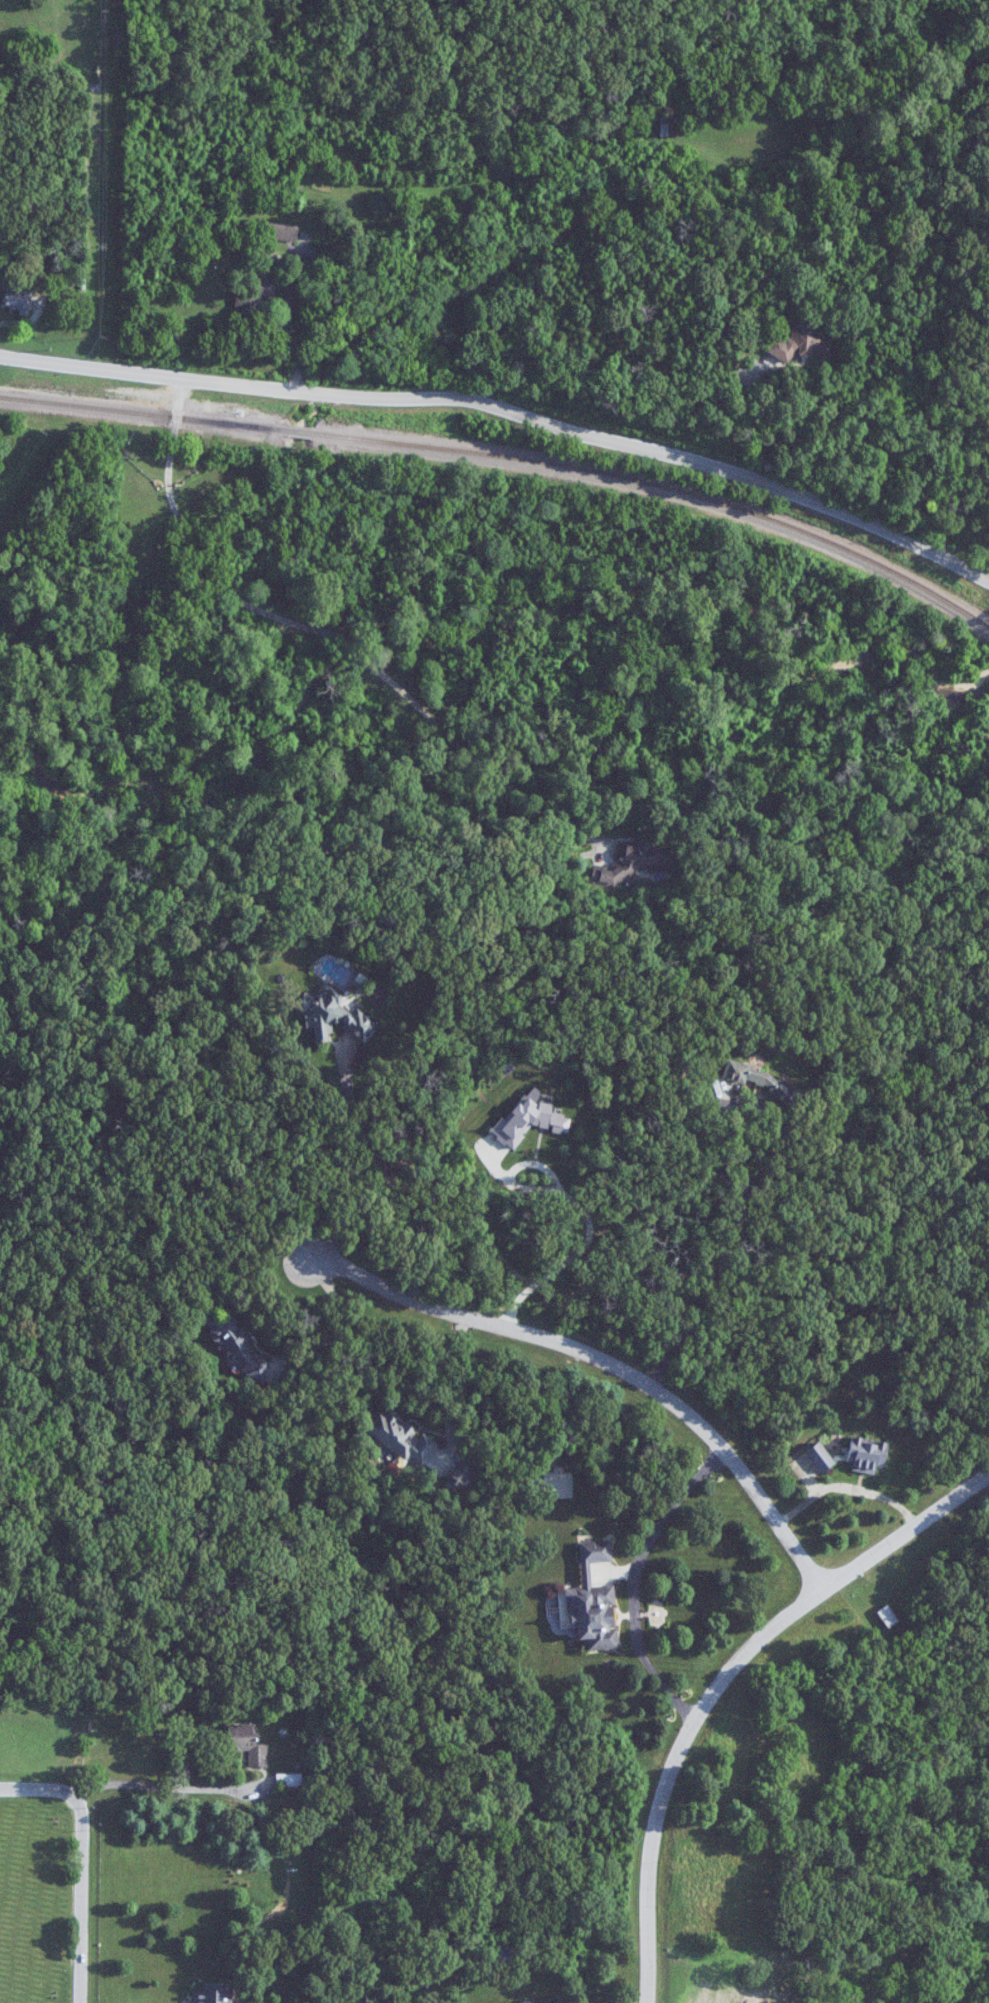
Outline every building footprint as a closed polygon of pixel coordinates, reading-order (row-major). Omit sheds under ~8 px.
[(686,137),(686,114),(661,114),(661,137),(686,137)] [(299,227),(261,221),(259,237),(296,243),(299,227)] [(30,312),(31,291),(5,289),(3,310),(30,312)] [(793,354),(829,357),(831,339),(823,338),(824,330),(792,328),(791,339),(771,338),(770,357),(792,359),(793,354)] [(669,871),(671,847),(651,846),(652,836),(635,835),(634,840),(622,839),(620,869),(592,866),(590,883),(634,886),(636,867),(669,871)] [(365,1043),(379,1025),(356,1008),(351,1014),(339,1005),(341,1002),(325,990),(302,1022),(315,1032),(313,1036),(323,1043),(338,1022),(365,1043)] [(252,1382),(272,1367),(229,1314),(223,1319),(217,1312),(203,1322),(252,1382)] [(370,1432),(419,1469),(437,1444),(423,1433),(418,1440),(413,1436),(417,1431),(388,1409),(370,1432)] [(888,1441),(852,1437),(848,1469),(884,1473),(888,1441)] [(822,1474),(836,1463),(819,1441),(805,1452),(822,1474)] [(618,1648),(615,1585),(592,1586),(591,1563),(612,1562),(611,1540),(580,1542),(582,1588),(567,1589),(569,1628),(579,1628),(579,1640),(588,1640),(589,1650),(618,1648)] [(878,1613),(889,1628),(899,1620),(888,1605),(878,1613)] [(267,1765),(267,1744),(255,1744),(255,1724),(227,1724),(227,1750),(249,1750),(249,1765),(267,1765)] [(301,1774),(276,1774),(276,1786),(301,1786),(301,1774)] [(232,1983),(201,1983),(201,1991),(194,1991),(194,2002),(232,2002),(232,1983)]
